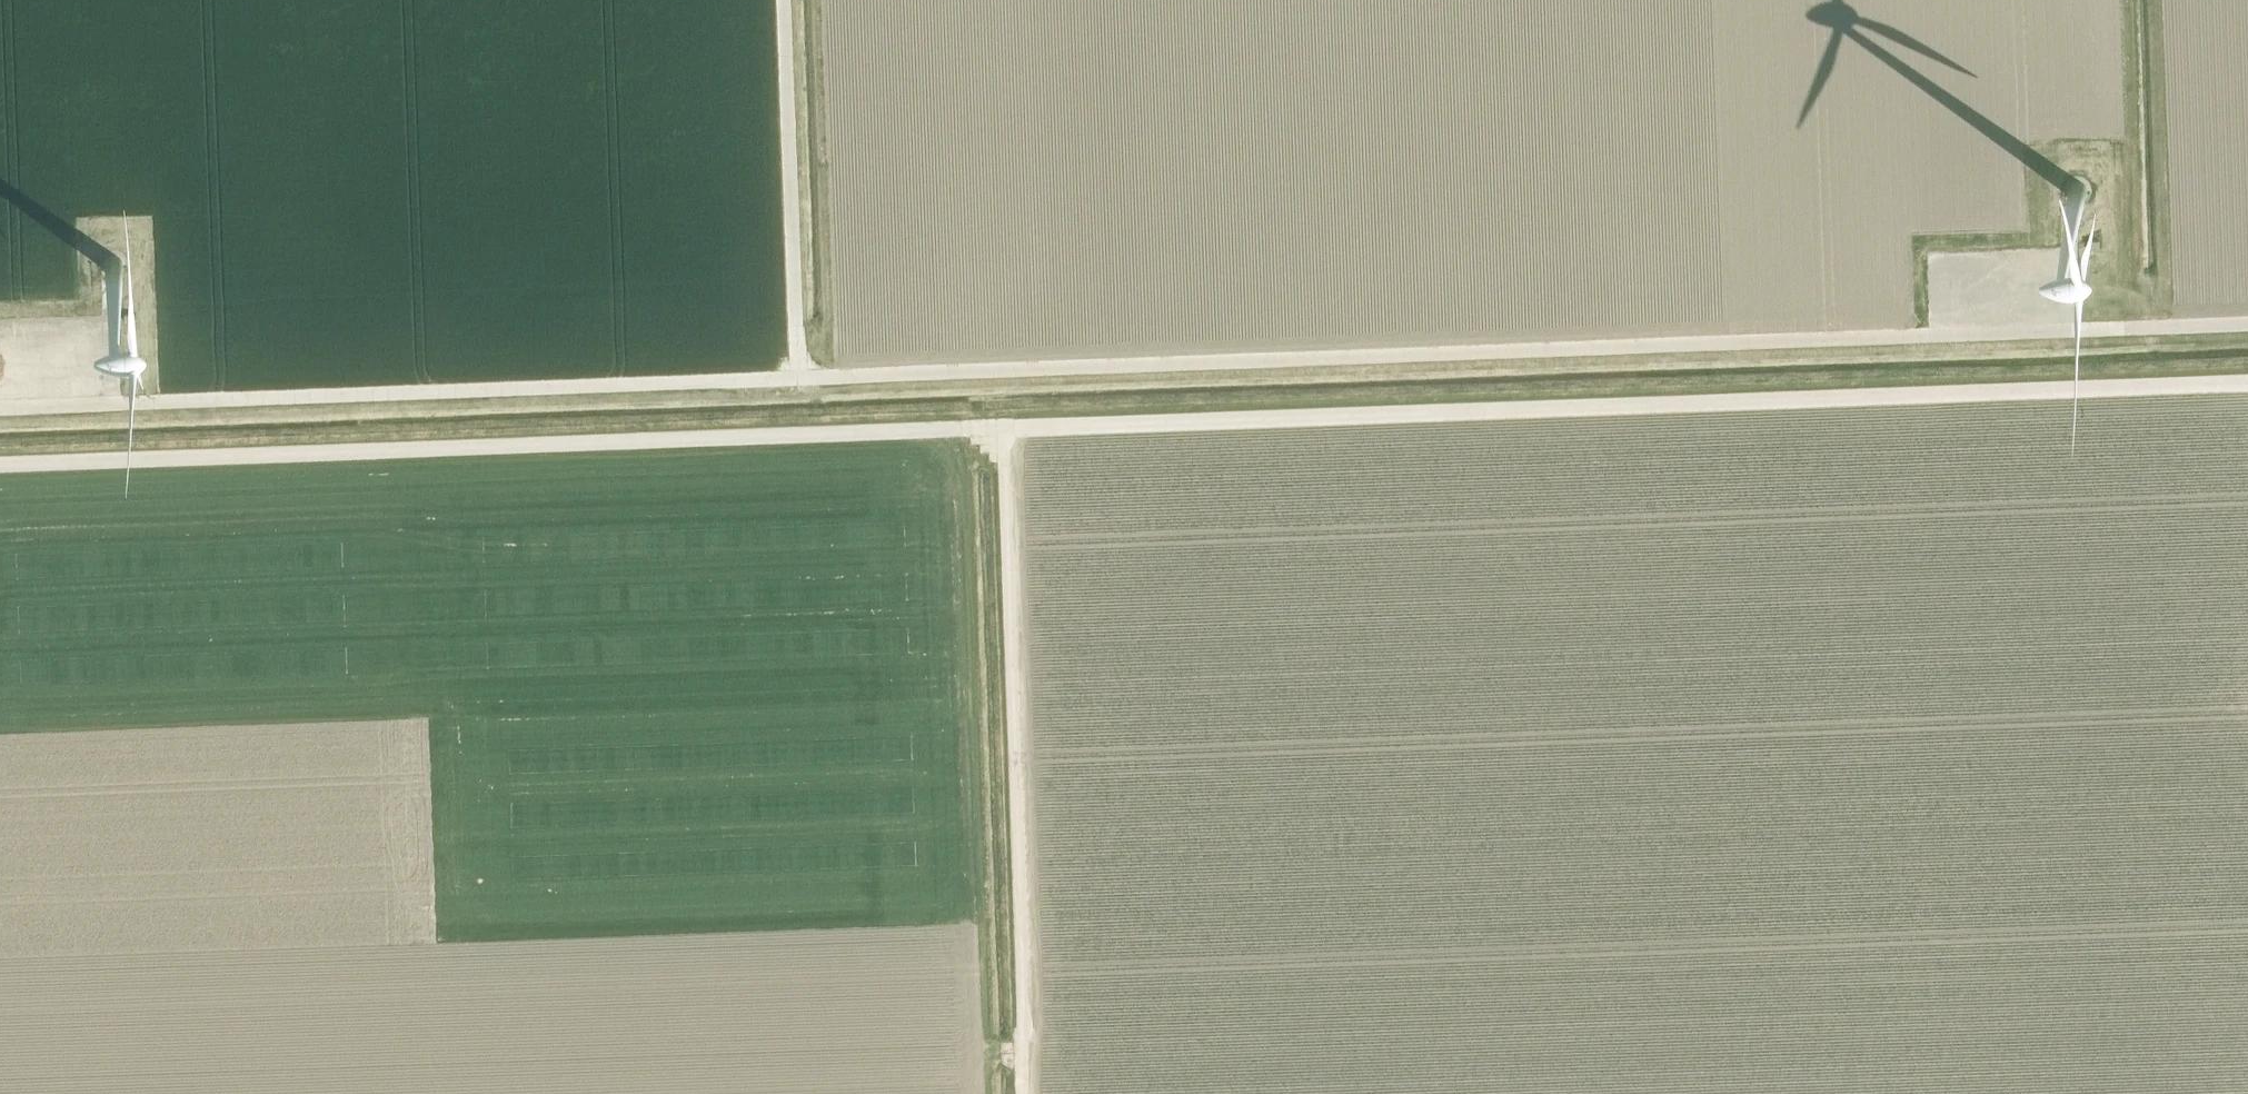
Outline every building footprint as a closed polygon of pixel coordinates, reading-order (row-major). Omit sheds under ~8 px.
[(2071,184),(2069,186),(2068,188),(2068,191),(2068,194),(2069,196),(2071,198),(2073,200),(2075,201),(2077,201),(2080,201),(2082,200),(2085,198),(2086,196),(2087,193),(2087,191),(2087,189),(2086,186),(2085,184),(2082,183),(2080,181),(2077,181),(2075,182),(2073,183),(2071,184)]
